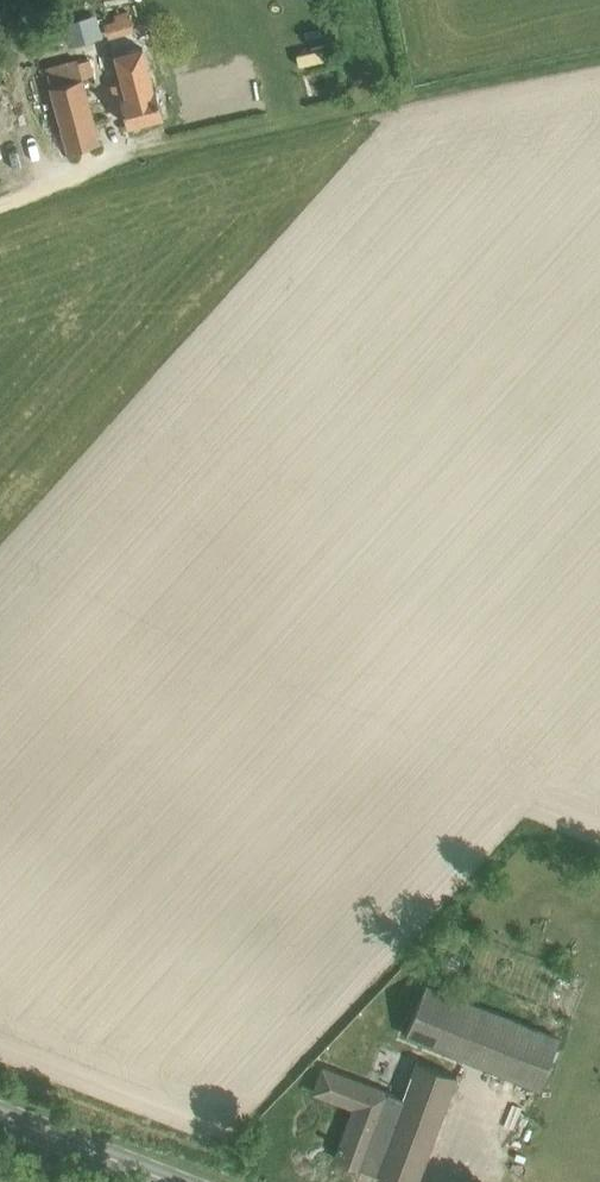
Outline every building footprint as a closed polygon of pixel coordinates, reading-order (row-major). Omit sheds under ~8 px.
[(109,35),(135,31),(132,10),(106,15),(109,35)] [(62,20),(69,44),(104,34),(98,11),(62,20)] [(127,96),(122,99),(129,124),(164,115),(157,87),(150,89),(139,49),(117,55),(127,96)] [(78,58),(46,66),(68,149),(100,141),(83,77),(94,74),(90,58),(79,61),(78,58)] [(406,1034),(498,1071),(540,1088),(562,1036),(556,1034),(562,1021),(533,1009),(527,1022),(520,1019),(524,1009),(465,985),(461,995),(427,981),(406,1034)] [(356,1105),(337,1156),(362,1165),(369,1148),(384,1153),(378,1169),(377,1171),(407,1181),(417,1181),(456,1075),(418,1061),(405,1096),(326,1067),(317,1090),(356,1105)] [(514,1092),(492,1146),(510,1153),(531,1099),(514,1092)]
